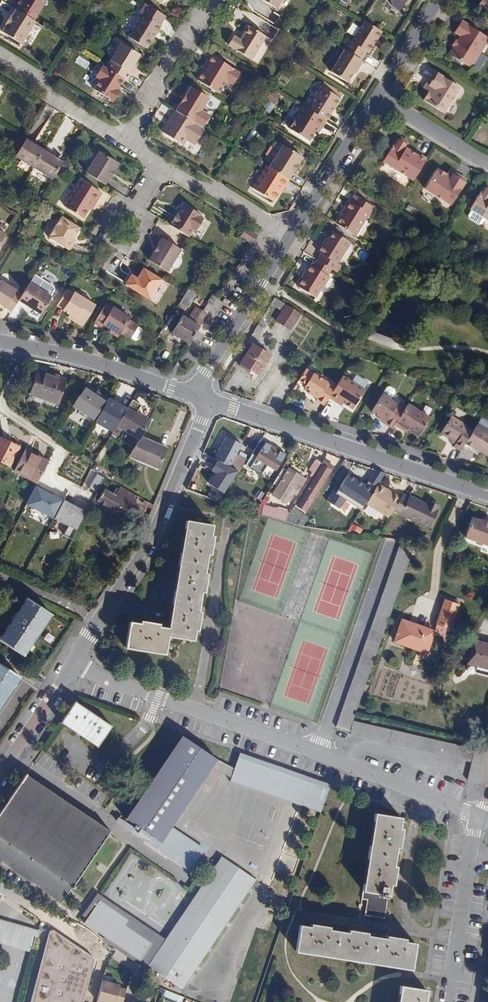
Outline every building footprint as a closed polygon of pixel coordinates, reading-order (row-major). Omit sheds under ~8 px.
[(14,9),(15,9),(33,21),(46,0),(22,0),(20,2),(19,1),(14,9)] [(277,9),(282,0),(263,0),(277,9)] [(392,6),(400,11),(405,2),(405,0),(391,0),(392,6)] [(485,0),(479,8),(487,14),(487,0),(484,0),(485,0)] [(129,37),(148,49),(153,41),(152,41),(157,32),(158,33),(163,25),(162,25),(167,16),(146,4),(141,13),(144,14),(129,37)] [(33,21),(15,9),(11,16),(9,16),(4,24),(5,25),(1,31),(21,44),(34,22),(33,21)] [(377,40),(382,31),(365,20),(352,41),(350,40),(344,48),(345,50),(361,59),(366,51),(369,52),(374,44),(373,43),(375,39),(377,40)] [(455,46),(450,55),(471,69),(487,42),(487,39),(462,23),(456,33),(462,37),(458,43),(455,46)] [(266,38),(249,27),(244,36),(245,37),(241,42),(234,37),(228,46),(251,60),(266,38)] [(122,78),(126,81),(131,73),(129,71),(134,64),(139,55),(120,43),(105,67),(122,78)] [(360,68),(364,61),(361,59),(345,50),(332,71),(348,82),(355,71),(358,66),(360,68)] [(196,79),(218,93),(226,80),(232,84),(239,72),(209,54),(205,61),(207,62),(203,69),(196,79)] [(79,56),(75,62),(86,68),(90,62),(79,56)] [(117,86),(122,78),(105,67),(101,65),(94,76),(97,78),(91,88),(112,101),(118,90),(116,89),(117,86)] [(434,72),(427,84),(429,86),(427,90),(430,92),(424,100),(444,113),(460,88),(434,72)] [(192,86),(176,110),(202,127),(210,114),(202,109),(210,96),(192,86)] [(306,107),(327,121),(332,113),(329,112),(332,107),(335,108),(341,98),(322,87),(316,96),(314,95),(306,107)] [(268,98),(277,104),(282,96),(273,90),(268,98)] [(323,128),(328,121),(327,121),(306,107),(291,129),(311,141),(320,126),(323,128)] [(196,144),(205,129),(202,127),(176,110),(163,132),(184,144),(187,139),(196,144)] [(15,156),(34,168),(38,161),(44,151),(37,146),(34,144),(35,141),(27,136),(15,156)] [(413,180),(426,159),(410,149),(409,151),(405,149),(406,147),(404,146),(405,144),(399,140),(398,142),(396,140),(383,161),(413,180)] [(269,167),(288,179),(293,172),(294,172),(300,164),(299,163),(302,157),(283,145),(269,167)] [(38,161),(34,168),(53,180),(64,163),(56,158),(52,156),(54,153),(46,148),(44,151),(38,161)] [(107,177),(109,178),(110,179),(115,171),(114,170),(118,164),(99,152),(86,173),(103,183),(107,177)] [(285,188),(290,180),(288,179),(269,167),(267,166),(253,188),(274,201),(284,187),(285,188)] [(466,180),(454,172),(453,175),(448,172),(446,175),(438,169),(425,189),(451,205),(466,180)] [(92,203),(94,205),(102,193),(81,180),(65,207),(83,218),(92,203)] [(487,188),(486,189),(483,188),(470,209),(472,210),(469,215),(470,218),(479,224),(482,223),(485,218),(487,220),(487,188)] [(336,223),(355,235),(373,206),(356,196),(353,203),(349,201),(336,223)] [(170,225),(189,237),(193,229),(195,224),(200,225),(203,219),(201,218),(202,216),(194,211),(193,212),(192,211),(192,210),(183,204),(181,209),(175,217),(170,225)] [(73,239),(80,228),(62,216),(48,238),(69,251),(76,240),(73,239)] [(241,236),(253,244),(258,235),(246,227),(241,236)] [(330,268),(335,271),(340,265),(337,263),(350,241),(333,231),(329,239),(331,240),(328,244),(322,254),(325,256),(321,263),(330,268)] [(181,249),(163,238),(149,261),(167,272),(181,249)] [(330,268),(321,263),(317,269),(309,264),(305,271),(305,272),(297,286),(315,297),(320,288),(323,286),(329,276),(327,275),(330,268)] [(149,299),(162,279),(143,267),(138,278),(132,275),(131,276),(127,283),(126,285),(149,299)] [(13,309),(20,298),(22,294),(16,290),(17,289),(1,279),(0,280),(0,301),(13,309)] [(22,294),(20,298),(42,312),(52,294),(30,281),(22,294)] [(68,287),(58,303),(64,307),(71,312),(75,315),(76,319),(81,322),(85,321),(96,303),(74,290),(74,291),(68,287)] [(188,289),(180,302),(188,307),(196,295),(188,289)] [(209,303),(213,305),(219,296),(213,292),(207,302),(209,303)] [(271,305),(283,312),(287,306),(275,298),(271,305)] [(107,303),(96,320),(102,324),(104,321),(112,326),(121,332),(122,329),(131,335),(132,334),(136,337),(139,336),(144,328),(143,325),(130,317),(131,316),(114,305),(113,306),(107,303)] [(203,311),(208,314),(213,305),(209,303),(203,311)] [(192,313),(203,320),(208,314),(203,311),(197,306),(192,313)] [(290,330),(300,314),(287,306),(283,312),(277,321),(290,330)] [(172,333),(189,343),(203,320),(192,313),(188,320),(183,316),(172,333)] [(265,321),(262,319),(254,332),(260,335),(266,325),(264,324),(265,321)] [(247,343),(236,359),(241,362),(251,346),(247,343)] [(251,346),(241,362),(238,367),(257,378),(270,356),(252,344),(251,346)] [(306,368),(298,380),(306,385),(305,387),(310,391),(319,396),(317,399),(316,401),(324,405),(329,397),(336,387),(306,368)] [(37,370),(29,394),(58,404),(66,380),(37,370)] [(367,389),(371,383),(358,374),(354,381),(367,389)] [(336,387),(329,397),(337,402),(338,400),(343,403),(353,410),(365,390),(343,376),(336,387)] [(385,423),(393,428),(395,424),(397,422),(405,409),(391,400),(395,393),(394,389),(390,387),(387,387),(372,412),(381,418),(386,421),(385,423)] [(93,394),(84,388),(72,406),(93,420),(105,402),(98,397),(93,394)] [(319,396),(310,391),(309,393),(317,399),(319,396)] [(141,405),(132,400),(129,405),(126,410),(117,425),(139,439),(141,437),(149,422),(136,414),(141,405)] [(93,420),(117,425),(129,405),(105,402),(93,420)] [(430,417),(408,403),(405,409),(397,422),(408,429),(418,435),(430,417)] [(453,447),(460,451),(463,446),(473,430),(452,416),(441,433),(451,441),(455,443),(454,445),(453,447)] [(397,422),(395,424),(407,432),(408,429),(397,422)] [(476,426),(473,430),(463,446),(470,451),(472,447),(487,457),(487,433),(476,426)] [(227,436),(222,446),(237,454),(242,444),(227,436)] [(139,439),(129,456),(159,468),(167,449),(141,437),(139,439)] [(10,466),(19,447),(0,438),(0,461),(10,466)] [(285,454),(261,440),(251,455),(275,470),(285,454)] [(222,446),(215,458),(230,466),(237,454),(222,446)] [(14,471),(37,483),(40,477),(48,461),(26,449),(14,471)] [(235,469),(240,472),(248,460),(237,454),(230,466),(235,469)] [(215,458),(212,457),(210,462),(232,474),(235,469),(230,466),(215,458)] [(315,474),(322,462),(315,459),(308,470),(315,474)] [(305,511),(330,470),(328,469),(330,465),(324,462),(297,506),(305,511)] [(88,475),(102,483),(105,477),(91,469),(88,475)] [(292,492),(295,494),(304,479),(289,469),(273,494),(285,503),(292,492)] [(366,485),(348,474),(337,491),(334,489),(327,501),(340,509),(346,499),(362,509),(365,504),(378,483),(384,474),(376,470),(366,485)] [(108,483),(104,489),(112,494),(115,487),(108,483)] [(401,497),(378,483),(365,504),(389,518),(393,511),(401,497)] [(66,499),(38,486),(29,504),(56,519),(66,499)] [(125,517),(138,496),(121,486),(115,496),(112,494),(104,489),(97,500),(125,517)] [(401,497),(393,511),(429,528),(440,505),(428,500),(426,504),(410,496),(409,497),(403,494),(401,497)] [(90,512),(68,500),(53,529),(75,540),(90,512)] [(142,503),(152,509),(154,506),(144,500),(142,503)] [(274,512),(273,518),(285,521),(291,510),(276,507),(274,512)] [(258,508),(255,512),(273,518),(274,512),(258,508)] [(285,521),(303,526),(308,517),(293,508),(291,510),(285,521)] [(467,536),(487,543),(487,519),(482,517),(482,519),(473,516),(467,536)] [(135,535),(141,538),(146,522),(141,520),(135,535)] [(168,635),(193,640),(194,630),(197,630),(200,612),(198,611),(201,592),(204,592),(207,574),(204,573),(207,554),(210,554),(213,536),(211,536),(212,525),(186,521),(168,628),(159,626),(159,624),(141,621),(140,623),(130,622),(126,647),(164,654),(168,635)] [(402,534),(401,541),(415,542),(416,536),(402,534)] [(349,731),(353,721),(355,715),(415,544),(400,542),(336,726),(349,731)] [(26,598),(0,637),(0,640),(24,656),(51,615),(26,598)] [(436,624),(447,628),(450,629),(457,605),(444,600),(436,624)] [(426,653),(433,632),(433,631),(401,620),(394,641),(426,653)] [(433,631),(433,632),(444,636),(447,628),(436,624),(433,631)] [(487,669),(487,644),(473,640),(467,664),(487,669)] [(19,678),(0,665),(0,707),(19,678)] [(111,727),(74,702),(62,721),(98,746),(111,727)] [(467,780),(480,783),(487,751),(353,721),(350,734),(471,762),(467,780)] [(160,841),(211,766),(216,759),(183,736),(127,818),(160,841)] [(321,812),(330,784),(239,753),(234,769),(231,777),(230,780),(321,812)] [(211,766),(231,777),(234,769),(216,759),(211,766)] [(0,814),(0,859),(62,900),(70,888),(109,831),(26,775),(0,814)] [(361,899),(367,900),(364,915),(384,918),(390,885),(393,885),(396,866),(393,866),(396,847),(398,847),(402,828),(399,828),(401,818),(375,814),(361,899)] [(148,965),(181,988),(255,879),(222,856),(196,895),(148,965)] [(281,920),(274,917),(272,925),(279,927),(281,920)] [(310,927),(300,925),(296,951),(411,969),(415,943),(405,941),(405,939),(387,936),(386,938),(367,935),(367,933),(348,930),(348,932),(329,930),(329,927),(310,924),(310,927)] [(106,981),(100,1001),(124,1001),(127,991),(122,989),(123,985),(106,981)] [(426,990),(401,986),(398,1001),(427,1001),(425,1000),(426,990)] [(165,996),(180,1001),(183,1001),(185,997),(167,990),(165,996)]
